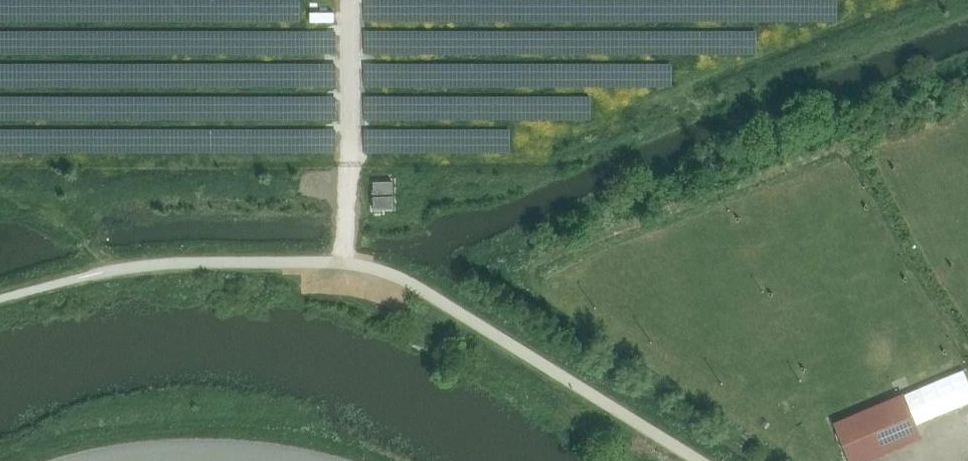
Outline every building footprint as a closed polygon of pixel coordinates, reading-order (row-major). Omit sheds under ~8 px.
[(373,183),(373,195),(393,195),(392,183),(373,183)] [(373,197),(373,209),(392,209),(392,197),(373,197)] [(833,424),(849,460),(852,460),(919,433),(903,394),(833,424)]
